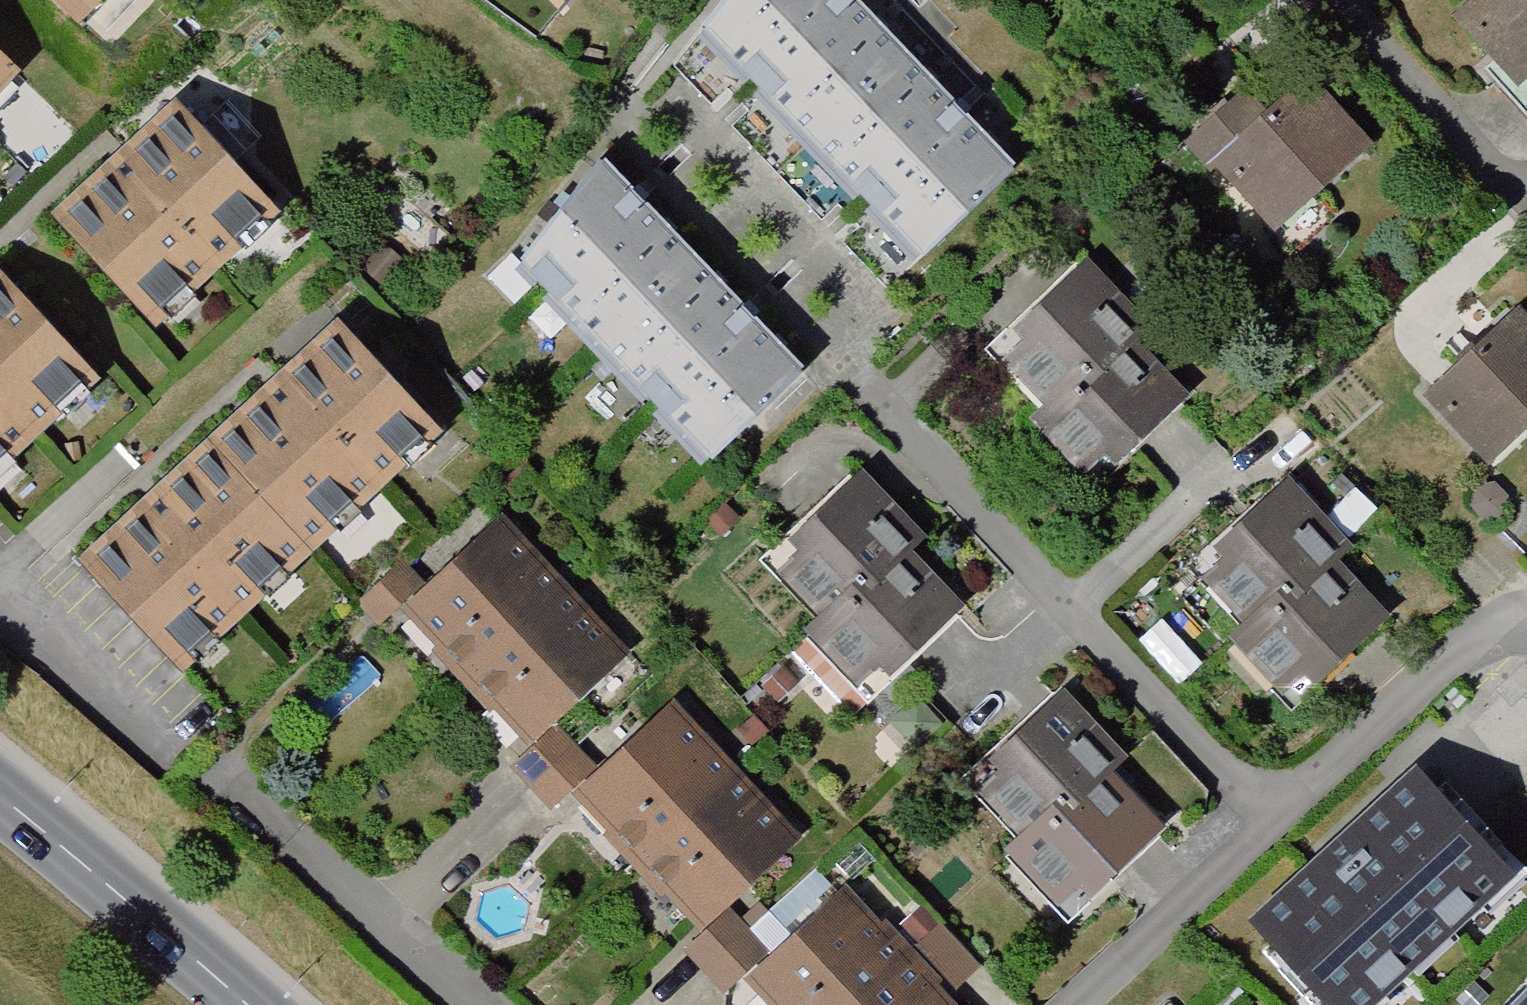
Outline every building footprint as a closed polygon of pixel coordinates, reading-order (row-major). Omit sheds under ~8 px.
[(69,19),(83,4),(118,37),(153,0),(49,0),(69,19)] [(815,145),(906,51),(854,0),(738,0),(702,36),(815,145)] [(1439,35),(1501,99),(1526,74),(1526,0),(1475,0),(1439,35)] [(16,61),(0,46),(0,79),(16,61)] [(926,255),(1019,166),(906,51),(815,145),(926,255)] [(176,92),(46,210),(149,323),(279,205),(176,92)] [(1226,105),(1170,156),(1251,244),(1344,159),(1286,96),(1249,130),(1226,105)] [(514,264),(610,360),(705,266),(609,170),(514,264)] [(710,458),(803,366),(705,266),(610,360),(710,458)] [(978,368),(1020,416),(1104,343),(1115,334),(1061,273),(985,339),(997,352),(978,368)] [(88,376),(0,280),(0,457),(88,376)] [(1517,313),(1426,399),(1487,463),(1526,425),(1526,323),(1517,313)] [(340,314),(209,431),(310,540),(437,422),(340,314)] [(1020,416),(1008,427),(1057,482),(1084,458),(1094,469),(1162,408),(1104,343),(1020,416)] [(310,540),(209,431),(75,555),(176,663),(310,540)] [(770,579),(811,623),(881,558),(883,556),(898,542),(845,486),(779,548),(790,560),(770,579)] [(1181,591),(1226,640),(1309,564),(1325,549),(1270,488),(1195,556),(1207,568),(1181,591)] [(407,609),(468,675),(568,581),(506,516),(407,609)] [(940,614),(883,556),(881,558),(811,623),(788,648),(837,698),(864,671),(873,681),(940,614)] [(1366,626),(1309,564),(1226,640),(1211,654),(1258,704),(1288,675),(1299,687),(1366,626)] [(468,675),(530,740),(630,648),(568,581),(468,675)] [(960,801),(1004,848),(1089,770),(1100,761),(1044,700),(967,770),(979,783),(960,801)] [(577,801),(637,862),(736,764),(676,703),(577,801)] [(700,925),(800,830),(736,764),(637,862),(700,925)] [(1428,764),(1257,919),(1336,1004),(1376,1004),(1525,870),(1428,764)] [(1152,839),(1089,770),(1004,848),(986,863),(1038,920),(1064,897),(1074,909),(1152,839)] [(773,1004),(860,1004),(914,955),(850,885),(748,978),(773,1004)] [(944,918),(920,940),(959,981),(982,959),(944,918)] [(860,1004),(960,1004),(914,955),(860,1004)] [(1500,1004),(1526,1004),(1526,977),(1500,1004)]
